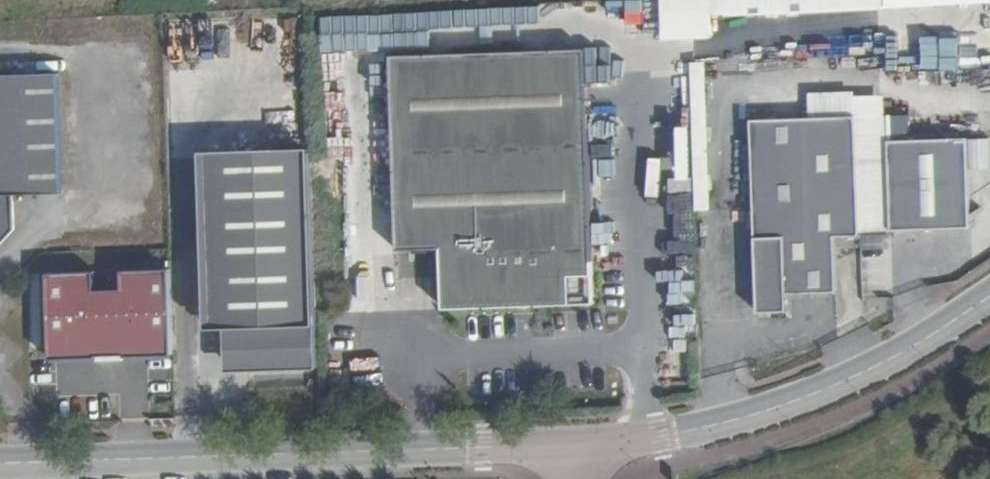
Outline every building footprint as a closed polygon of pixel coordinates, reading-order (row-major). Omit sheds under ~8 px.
[(693,211),(709,211),(703,15),(866,8),(865,0),(685,0),(693,211)] [(929,51),(893,50),(893,68),(963,68),(963,26),(929,26),(929,51)] [(592,294),(583,47),(389,54),(396,249),(440,247),(442,307),(534,304),(533,296),(592,294)] [(15,229),(14,194),(64,192),(60,72),(0,74),(0,245),(15,229)] [(855,115),(859,232),(891,231),(887,141),(887,114),(855,115)] [(855,115),(750,118),(756,311),(788,310),(787,292),(835,291),(833,235),(859,234),(859,232),(855,115)] [(968,138),(887,141),(891,231),(971,228),(968,138)] [(235,369),(317,366),(309,152),(206,155),(211,317),(234,317),(235,369)] [(226,369),(235,369),(234,317),(211,317),(206,155),(201,156),(206,326),(224,326),(226,369)] [(55,355),(172,351),(170,272),(52,276),(55,355)] [(533,296),(534,304),(593,302),(592,294),(533,296)]
